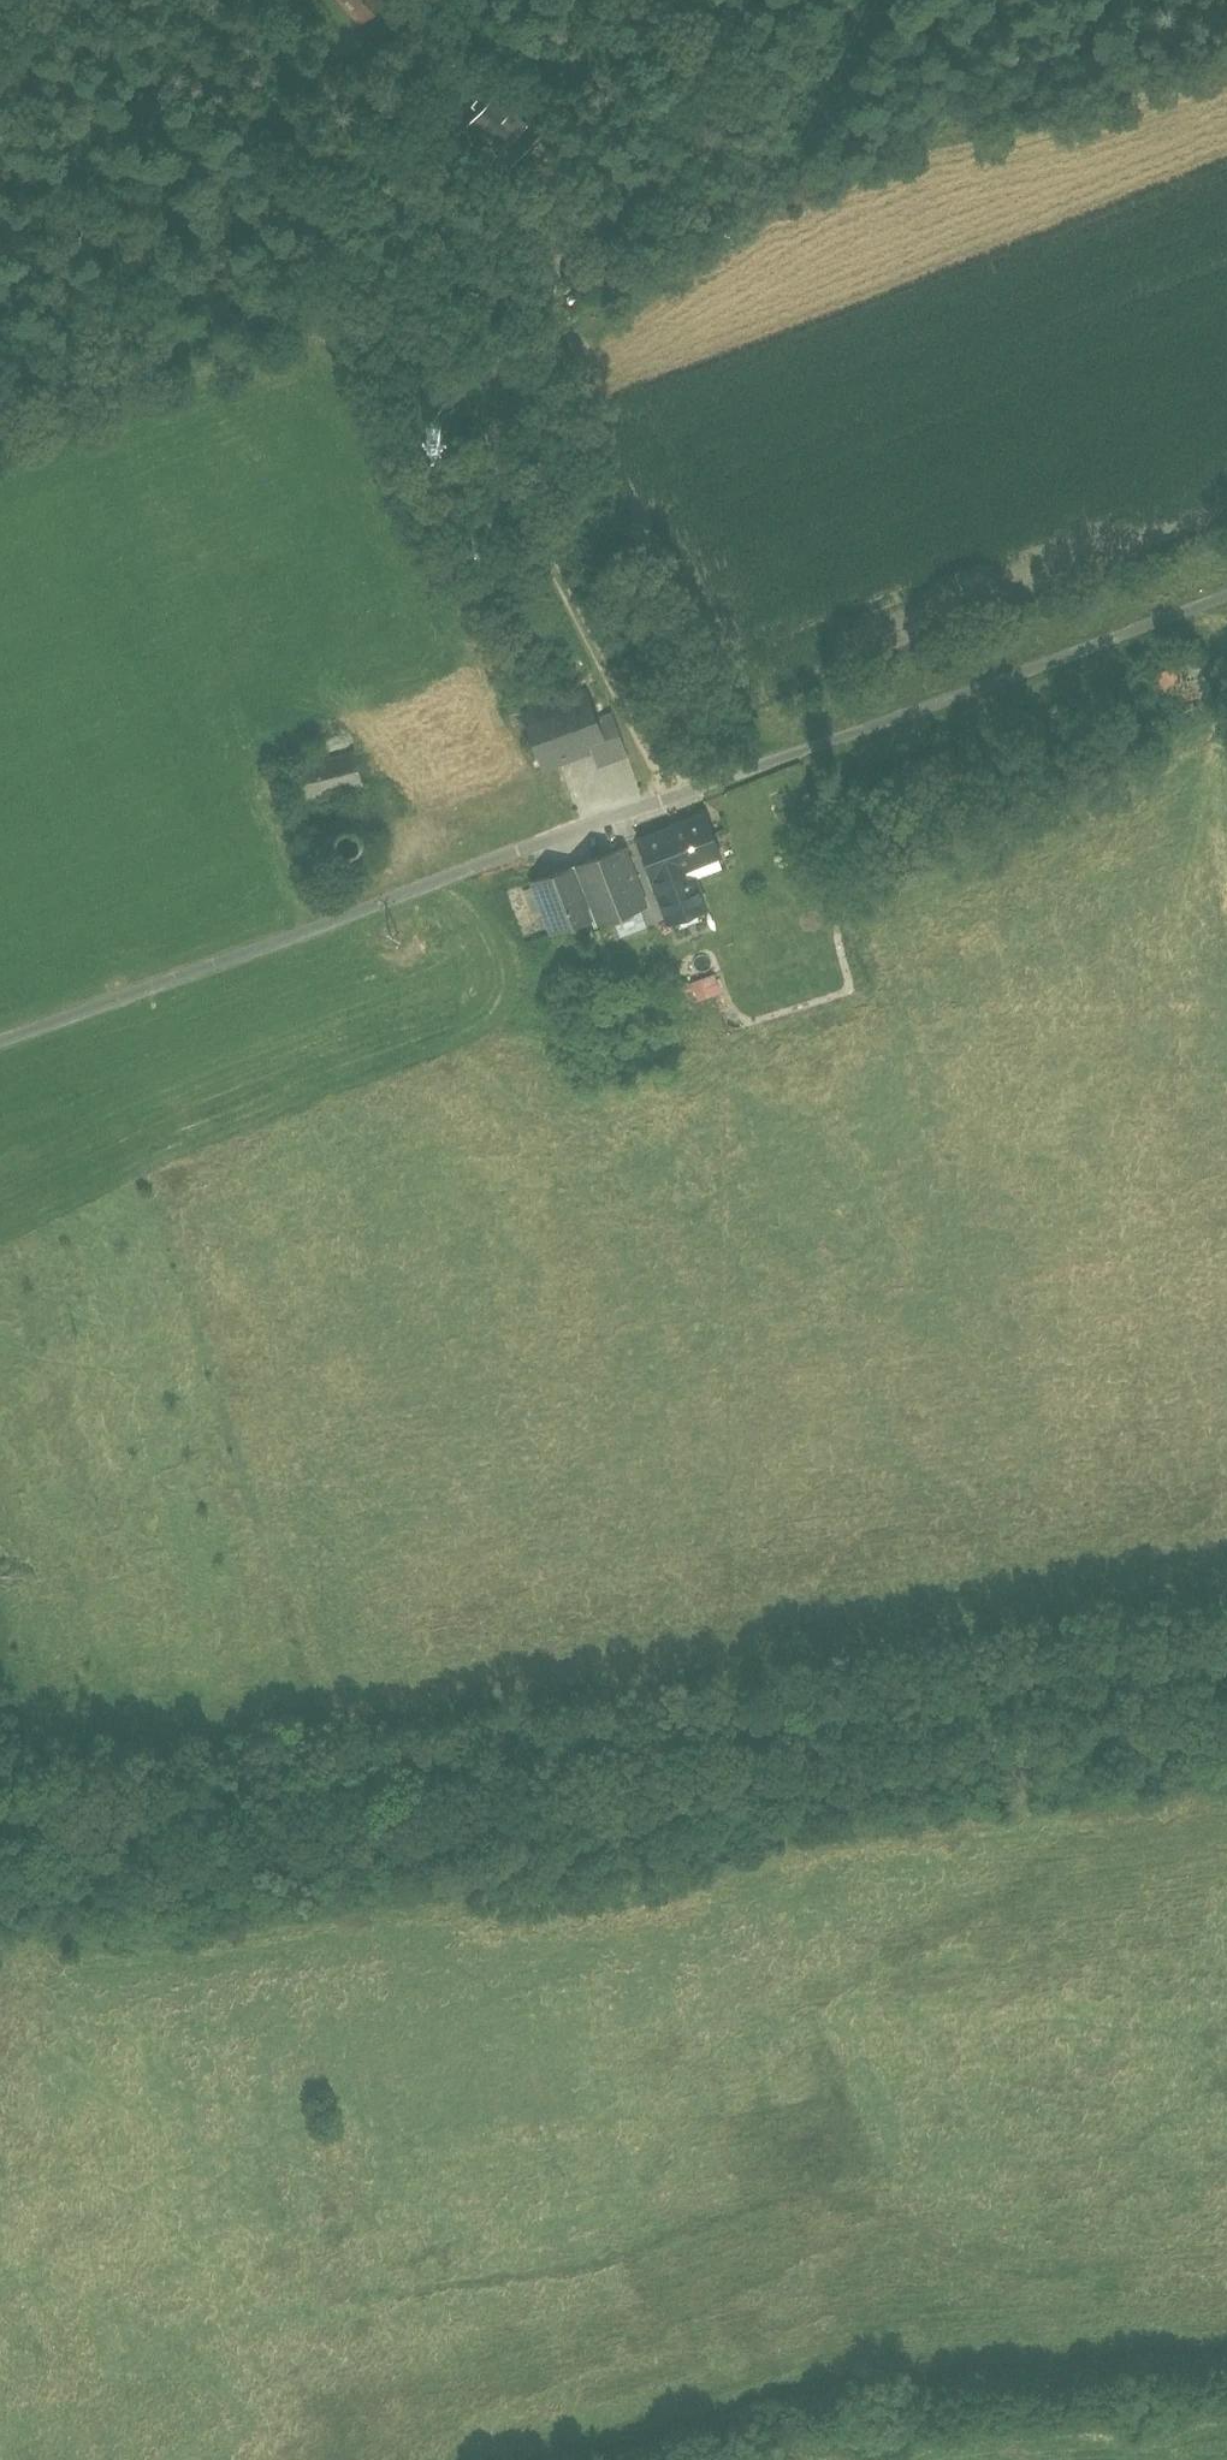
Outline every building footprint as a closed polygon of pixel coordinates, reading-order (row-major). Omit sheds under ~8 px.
[(361,30),(391,6),(386,0),(336,0),(361,30)] [(499,84),(466,120),(515,165),(548,129),(499,84)] [(1197,656),(1151,673),(1166,713),(1212,697),(1197,656)] [(587,685),(517,712),(539,769),(592,749),(597,763),(625,753),(602,693),(591,697),(587,685)] [(318,738),(295,743),(306,795),(360,783),(351,745),(321,751),(318,738)] [(708,809),(635,838),(667,919),(707,903),(692,866),(726,853),(708,809)] [(622,848),(534,881),(551,927),(592,912),(594,919),(642,901),(622,848)] [(694,999),(719,991),(713,972),(688,979),(694,999)]
